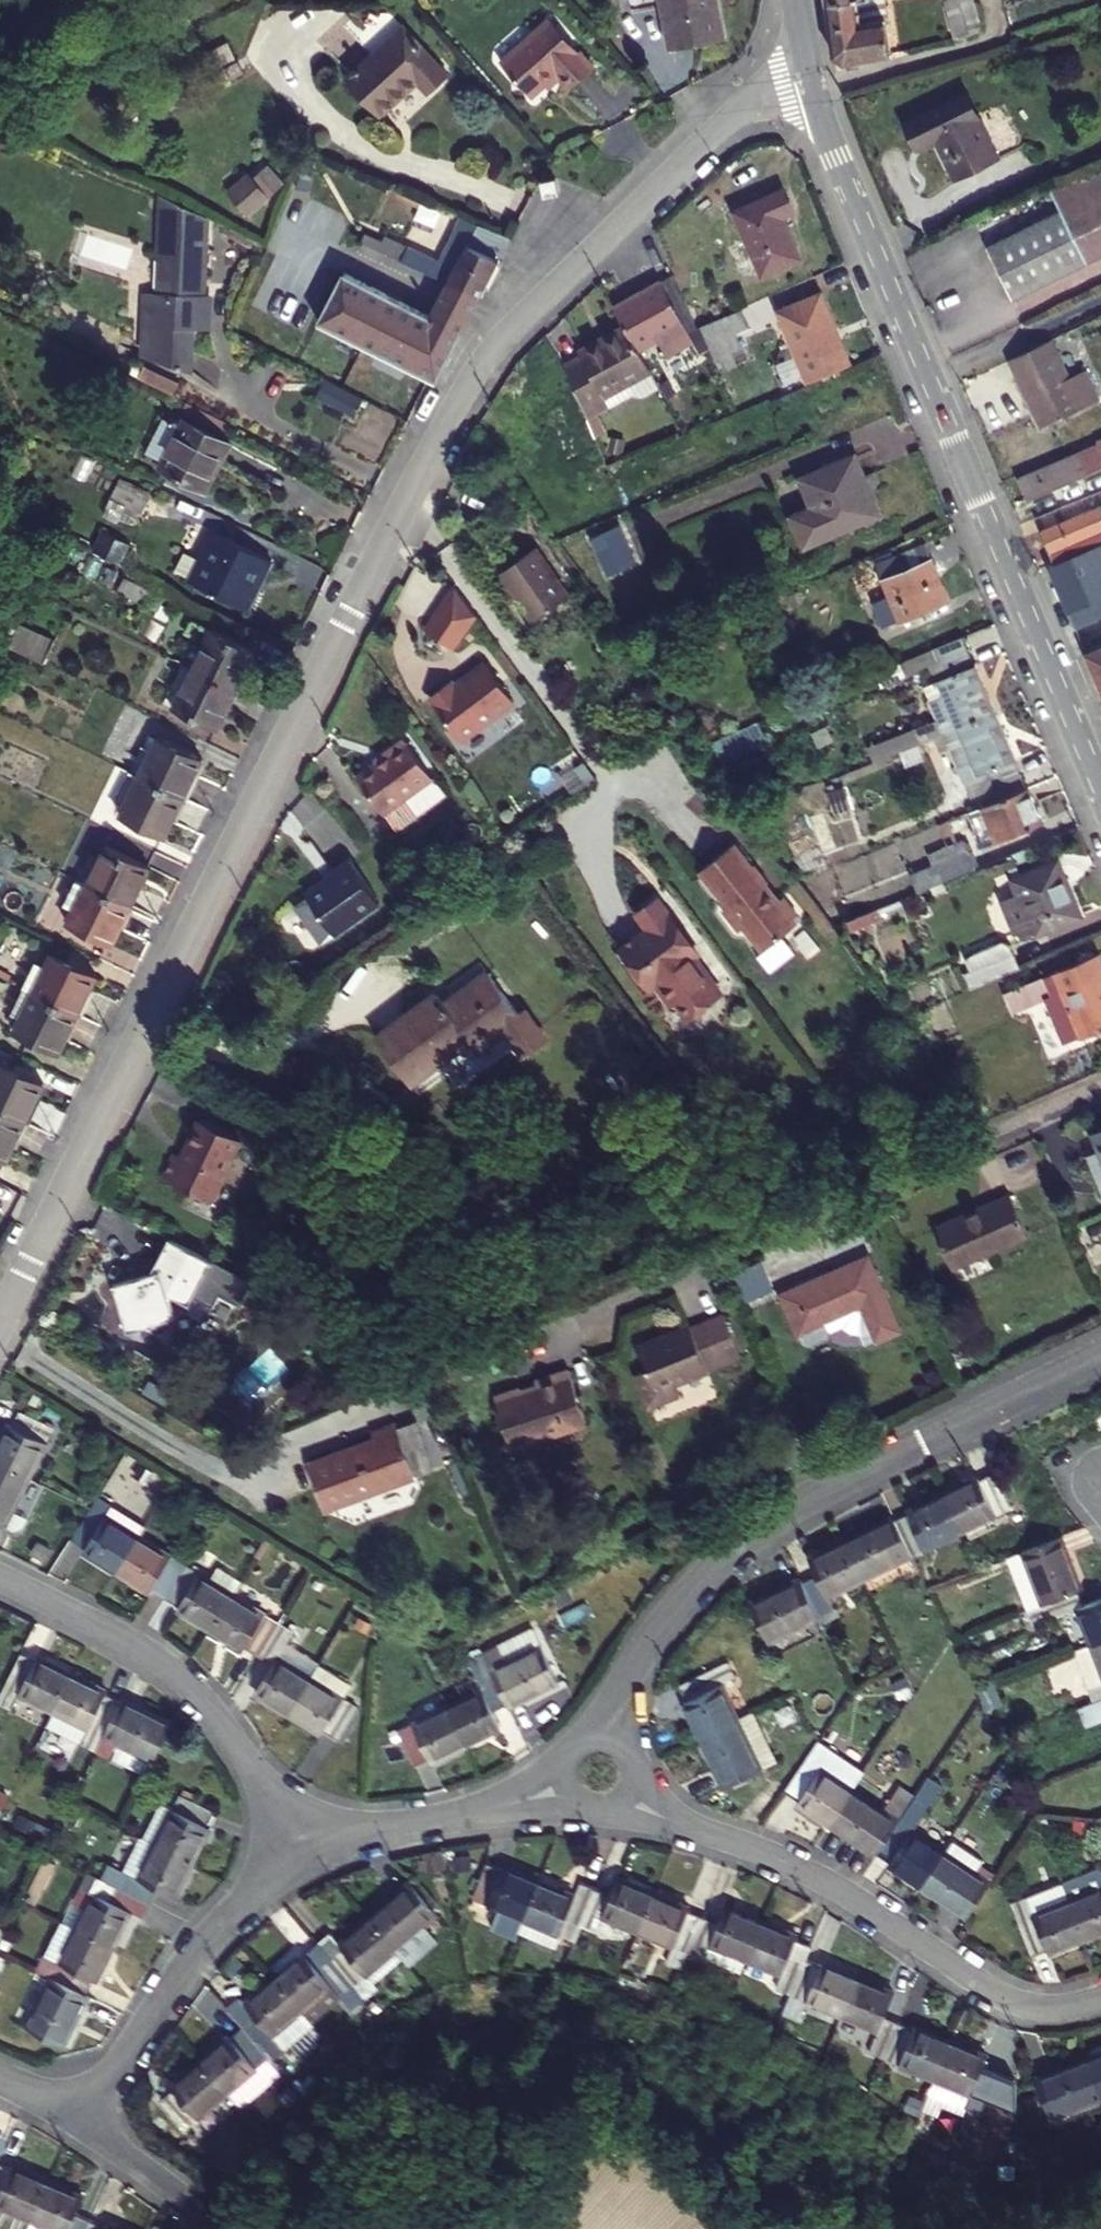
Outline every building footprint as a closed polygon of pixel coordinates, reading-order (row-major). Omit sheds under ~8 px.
[(731,34),(725,0),(670,0),(679,45),(731,34)] [(854,61),(897,50),(894,17),(885,18),(881,0),(839,0),(832,1),(841,51),(854,61)] [(885,18),(894,17),(891,0),(881,0),(885,18)] [(961,32),(991,25),(984,0),(954,0),(961,32)] [(559,17),(509,59),(537,92),(564,69),(577,84),(600,65),(559,17)] [(455,71),(412,24),(355,74),(387,111),(425,77),(435,88),(455,71)] [(245,57),(173,94),(179,107),(251,70),(245,57)] [(943,137),(963,177),(1004,158),(973,95),(912,125),(923,147),(943,137)] [(227,191),(249,215),(286,182),(264,158),(227,191)] [(1018,297),(1100,258),(1100,167),(1057,188),(1069,214),(995,249),(1018,297)] [(554,178),(543,181),(546,192),(557,189),(554,178)] [(744,209),(771,273),(810,257),(793,215),(803,211),(793,189),(744,209)] [(219,210),(177,191),(174,251),(188,252),(186,289),(160,287),(156,350),(200,372),(203,318),(219,319),(220,291),(206,289),(207,279),(214,280),(219,210)] [(509,241),(478,226),(471,239),(501,254),(509,241)] [(478,300),(501,254),(471,239),(462,258),(445,250),(439,263),(377,234),(371,248),(448,285),(478,300)] [(371,248),(361,243),(344,275),(430,319),(448,285),(371,248)] [(672,280),(684,302),(696,297),(684,274),(672,280)] [(436,384),(478,300),(448,285),(430,319),(344,275),(319,324),(436,384)] [(625,305),(637,328),(647,347),(661,339),(664,345),(671,342),(677,354),(704,340),(684,302),(672,280),(625,305)] [(788,308),(818,379),(861,361),(830,290),(788,308)] [(711,324),(726,359),(753,347),(747,332),(761,326),(752,306),(711,324)] [(647,347),(637,328),(575,361),(596,413),(638,390),(645,393),(666,382),(660,370),(647,347)] [(1049,428),(1100,405),(1100,384),(1095,372),(1081,378),(1063,338),(1019,358),(1049,428)] [(666,382),(670,389),(686,381),(676,362),(660,370),(666,382)] [(363,403),(323,383),(315,399),(356,419),(363,403)] [(232,447),(183,423),(160,470),(206,492),(220,463),(223,464),(232,447)] [(1026,478),(1035,500),(1100,472),(1100,446),(1026,478)] [(803,516),(815,544),(882,516),(867,482),(875,479),(865,456),(813,478),(825,507),(803,516)] [(867,482),(882,516),(889,513),(875,479),(867,482)] [(148,502),(118,487),(111,502),(120,507),(115,516),(136,526),(148,502)] [(1047,532),(1061,565),(1100,548),(1100,509),(1047,532)] [(589,543),(606,583),(622,576),(613,555),(629,548),(621,529),(589,543)] [(271,562),(215,534),(201,563),(186,555),(178,572),(193,580),(191,582),(248,610),(271,562)] [(884,602),(895,627),(961,599),(937,542),(903,556),(904,559),(888,565),(901,595),(884,602)] [(545,547),(509,573),(544,620),(580,595),(545,547)] [(1081,627),(1100,618),(1100,548),(1061,565),(1056,567),(1081,627)] [(165,598),(125,578),(118,592),(158,612),(165,598)] [(487,615),(464,585),(439,627),(461,641),(472,638),(487,615)] [(55,642),(21,625),(10,648),(44,665),(55,642)] [(255,653),(212,632),(192,672),(236,693),(255,653)] [(949,718),(955,732),(1007,710),(976,635),(937,651),(955,694),(941,700),(949,718)] [(1100,674),(1100,650),(1093,654),(1100,674)] [(886,672),(893,687),(920,676),(913,661),(886,672)] [(523,700),(494,662),(463,685),(456,683),(443,694),(442,701),(470,739),(459,747),(464,754),(470,758),(477,760),(483,757),(508,738),(507,712),(523,700)] [(217,730),(236,693),(192,672),(174,709),(217,730)] [(961,747),(982,795),(1034,773),(1007,710),(955,732),(961,747)] [(939,723),(945,736),(955,732),(949,718),(939,723)] [(718,741),(724,754),(774,733),(769,720),(718,741)] [(945,736),(951,751),(961,747),(955,732),(945,736)] [(456,793),(415,738),(396,752),(398,755),(368,776),(407,829),(456,793)] [(202,761),(159,740),(140,779),(183,800),(202,761)] [(583,790),(605,774),(592,756),(570,772),(583,790)] [(163,839),(183,800),(140,779),(120,818),(163,839)] [(849,785),(828,788),(831,810),(851,808),(849,785)] [(982,828),(990,846),(995,844),(996,846),(1054,823),(1039,787),(981,811),(987,826),(982,828)] [(807,855),(814,875),(838,865),(820,816),(789,828),(800,858),(807,855)] [(950,823),(959,846),(967,843),(966,840),(958,820),(950,823)] [(922,873),(929,891),(988,867),(975,836),(966,840),(967,843),(959,846),(940,854),(945,863),(922,873)] [(743,842),(711,869),(739,902),(734,906),(751,927),(755,923),(775,947),(807,920),(803,915),(808,911),(794,894),(789,898),(776,882),(779,880),(764,862),(761,865),(743,842)] [(149,869),(106,848),(86,887),(130,908),(149,869)] [(394,893),(363,850),(346,862),(348,864),(320,884),(323,888),(350,925),(394,893)] [(1045,926),(1049,934),(1093,915),(1070,859),(1025,878),(1032,892),(1019,898),(1033,931),(1045,926)] [(111,946),(130,908),(86,887),(68,925),(111,946)] [(323,888),(309,897),(336,935),(350,925),(323,888)] [(692,926),(668,895),(649,910),(661,926),(633,946),(662,985),(669,980),(683,1000),(689,996),(702,1013),(704,1012),(710,1012),(718,1007),(718,1001),(734,990),(706,952),(709,950),(701,939),(698,942),(688,929),(692,926)] [(1011,901),(1025,934),(1033,931),(1019,898),(1011,901)] [(976,972),(982,986),(1032,966),(1023,943),(1014,940),(984,952),(984,954),(979,957),(984,969),(976,972)] [(96,976),(53,955),(33,995),(76,1016),(96,976)] [(1065,1012),(1100,997),(1100,957),(1016,992),(1023,1009),(1058,995),(1065,1012)] [(518,1030),(535,1054),(557,1038),(537,1012),(532,1015),(500,972),(455,1005),(448,994),(387,1038),(420,1084),(467,1051),(462,1045),(478,1033),(482,1040),(490,1050),(518,1030)] [(57,1055),(76,1016),(33,995),(14,1034),(57,1055)] [(1077,1040),(1093,1034),(1095,1036),(1100,1033),(1100,997),(1065,1012),(1077,1040)] [(462,1045),(467,1051),(482,1040),(478,1033),(462,1045)] [(0,1063),(0,1113),(23,1124),(43,1084),(0,1063)] [(23,1124),(0,1113),(0,1161),(4,1163),(23,1124)] [(192,1159),(178,1184),(226,1209),(238,1186),(245,1184),(250,1175),(248,1168),(258,1149),(217,1127),(199,1162),(192,1159)] [(944,1225),(961,1265),(1037,1233),(1020,1193),(944,1225)] [(222,1266),(179,1243),(161,1277),(123,1288),(137,1336),(185,1321),(179,1302),(182,1300),(199,1310),(222,1266)] [(910,1328),(878,1255),(793,1292),(813,1340),(819,1342),(838,1334),(841,1328),(837,1319),(871,1304),(886,1338),(910,1328)] [(762,1259),(735,1270),(746,1299),(773,1289),(762,1259)] [(644,1370),(658,1403),(688,1390),(684,1380),(716,1367),(716,1365),(749,1352),(731,1309),(697,1323),(697,1322),(645,1343),(654,1365),(644,1370)] [(503,1394),(522,1438),(552,1425),(555,1432),(599,1413),(575,1360),(543,1374),(545,1380),(529,1387),(528,1383),(503,1394)] [(0,1442),(0,1464),(29,1478),(53,1429),(18,1413),(11,1427),(8,1426),(0,1442)] [(320,1462),(337,1509),(425,1477),(406,1423),(383,1431),(385,1439),(320,1462)] [(522,1438),(525,1445),(555,1432),(552,1425),(522,1438)] [(4,1529),(29,1478),(0,1464),(0,1528),(4,1529)] [(979,1476),(943,1494),(961,1532),(992,1517),(1012,1507),(995,1473),(981,1480),(979,1476)] [(910,1514),(896,1521),(913,1555),(961,1532),(943,1494),(908,1511),(910,1514)] [(145,1529),(98,1499),(71,1542),(85,1551),(84,1553),(116,1573),(139,1538),(145,1529)] [(961,1532),(966,1542),(997,1527),(992,1517),(961,1532)] [(879,1524),(845,1541),(863,1579),(913,1555),(896,1521),(881,1528),(879,1524)] [(1028,1571),(1042,1606),(1078,1591),(1082,1590),(1061,1537),(1006,1559),(1013,1577),(1028,1571)] [(185,1567),(139,1538),(116,1573),(150,1594),(152,1591),(165,1599),(185,1567)] [(817,1576),(803,1583),(819,1617),(833,1610),(827,1596),(863,1579),(845,1541),(809,1558),(817,1576)] [(232,1597),(185,1567),(165,1599),(181,1609),(178,1613),(210,1633),(232,1597)] [(750,1604),(768,1641),(819,1617),(803,1583),(801,1580),(750,1604)] [(1090,1646),(1100,1641),(1100,1600),(1084,1606),(1078,1591),(1042,1606),(1028,1612),(1034,1627),(1076,1610),(1090,1646)] [(278,1625),(232,1597),(210,1633),(244,1654),(246,1650),(258,1658),(278,1625)] [(293,1634),(278,1625),(258,1658),(273,1667),(255,1696),(287,1716),(310,1680),(277,1660),(293,1634)] [(535,1636),(499,1653),(505,1665),(541,1648),(535,1636)] [(1100,1700),(1100,1641),(1090,1646),(1072,1653),(1089,1694),(1078,1699),(1082,1708),(1100,1700)] [(499,1653),(485,1660),(491,1672),(507,1705),(510,1712),(560,1688),(541,1648),(505,1665),(499,1653)] [(0,1699),(0,1706),(12,1712),(20,1696),(54,1713),(73,1676),(38,1659),(37,1662),(22,1655),(22,1656),(0,1699)] [(683,1703),(699,1738),(737,1719),(721,1685),(734,1679),(727,1663),(680,1685),(687,1701),(683,1703)] [(482,1693),(446,1711),(465,1749),(500,1732),(491,1713),(507,1705),(491,1672),(475,1680),(482,1693)] [(107,1693),(73,1676),(54,1713),(89,1731),(81,1745),(97,1753),(122,1703),(106,1695),(107,1693)] [(357,1709),(310,1680),(287,1716),(321,1737),(324,1733),(337,1741),(357,1709)] [(123,1700),(122,1703),(97,1753),(146,1777),(172,1724),(123,1700)] [(397,1734),(414,1769),(428,1763),(430,1766),(465,1749),(446,1711),(397,1734)] [(775,1762),(752,1712),(737,1719),(699,1738),(722,1787),(775,1762)] [(802,1769),(818,1744),(805,1736),(789,1760),(802,1769)] [(865,1775),(818,1744),(802,1769),(786,1792),(799,1800),(796,1805),(830,1827),(854,1792),(865,1775)] [(876,1858),(878,1855),(900,1823),(917,1798),(900,1787),(883,1812),(854,1792),(830,1827),(876,1858)] [(216,1813),(182,1795),(175,1809),(164,1804),(145,1840),(194,1865),(212,1829),(209,1827),(216,1813)] [(888,1866),(922,1888),(945,1853),(900,1823),(878,1855),(890,1863),(888,1866)] [(145,1840),(142,1839),(125,1873),(110,1865),(102,1880),(151,1905),(159,1890),(177,1899),(194,1865),(145,1840)] [(922,1888),(967,1919),(991,1884),(945,1853),(922,1888)] [(487,1864),(472,1900),(523,1921),(539,1882),(504,1867),(503,1871),(487,1864)] [(1064,1884),(1086,1939),(1100,1933),(1100,1869),(1064,1884)] [(94,1896),(77,1930),(115,1949),(133,1915),(144,1920),(151,1905),(102,1880),(89,1874),(81,1889),(94,1896)] [(613,1896),(596,1889),(581,1925),(597,1932),(604,1917),(639,1932),(655,1893),(620,1878),(613,1896)] [(575,1897),(539,1882),(523,1921),(574,1942),(581,1925),(596,1889),(582,1883),(575,1897)] [(1012,1904),(1033,1957),(1047,1951),(1048,1954),(1086,1939),(1064,1884),(1012,1904)] [(411,1885),(369,1920),(396,1953),(438,1917),(411,1885)] [(691,1908),(655,1893),(639,1932),(690,1953),(705,1918),(690,1912),(691,1908)] [(719,1924),(705,1918),(690,1953),(705,1960),(711,1945),(748,1961),(765,1921),(727,1905),(719,1924)] [(332,1932),(317,1945),(354,1989),(396,1953),(369,1920),(341,1943),(332,1932)] [(798,1935),(765,1921),(748,1961),(781,1975),(774,1990),(790,1996),(806,1960),(812,1944),(797,1937),(798,1935)] [(37,1971),(53,1979),(88,1997),(95,1981),(98,1983),(115,1949),(77,1930),(60,1963),(45,1956),(37,1971)] [(317,1945),(274,1981),(301,2012),(332,1986),(342,1999),(353,2011),(364,2001),(354,1989),(317,1945)] [(821,1967),(806,1960),(790,1996),(842,2018),(858,1980),(822,1964),(821,1967)] [(53,1979),(28,2029),(65,2048),(90,1998),(88,1997),(53,1979)] [(895,1995),(858,1980),(842,2018),(878,2034),(870,2052),(884,2058),(899,2025),(885,2019),(895,1995)] [(301,2012),(274,1981),(246,2005),(258,2019),(245,2031),(270,2060),(311,2025),(301,2012)] [(332,1986),(301,2012),(311,2025),(342,1999),(332,1986)] [(913,2031),(899,2025),(884,2058),(936,2081),(952,2044),(915,2028),(913,2031)] [(270,2060),(245,2031),(233,2041),(230,2038),(200,2064),(227,2096),(239,2110),(282,2073),(270,2060)] [(988,2059),(952,2044),(936,2081),(972,2096),(966,2109),(981,2115),(996,2081),(981,2075),(988,2059)] [(1088,2060),(1100,2092),(1100,2055),(1088,2060)] [(1051,2119),(1100,2099),(1100,2092),(1088,2060),(1035,2080),(1051,2119)] [(161,2102),(186,2131),(227,2096),(200,2064),(171,2088),(174,2091),(161,2102)] [(0,2164),(0,2224),(12,2228),(28,2228),(48,2182),(14,2167),(12,2170),(0,2164)] [(48,2182),(28,2228),(88,2228),(92,2221),(77,2215),(84,2198),(48,2182)]
